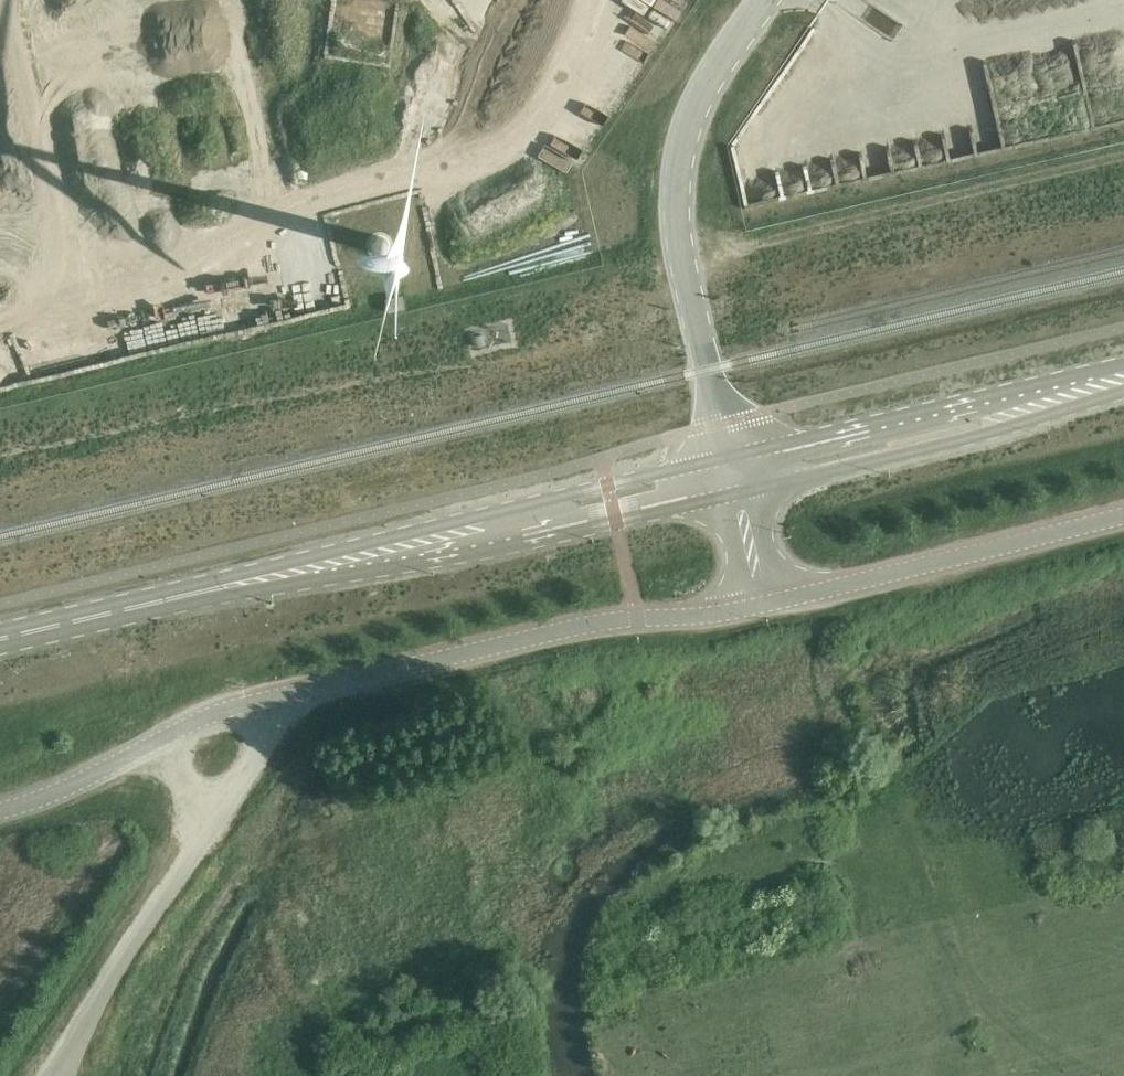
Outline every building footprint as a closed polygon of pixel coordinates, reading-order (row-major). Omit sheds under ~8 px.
[(371,241),(370,244),(370,246),(371,249),(373,251),(375,253),(377,254),(380,254),(382,254),(385,253),(387,251),(388,249),(389,246),(389,244),(388,241),(387,239),(385,237),(382,236),(380,236),(377,236),(375,237),(373,239),(371,241)] [(388,312),(404,308),(402,296),(386,299),(388,312)] [(19,356),(9,346),(0,356),(0,370),(3,373),(19,356)]
